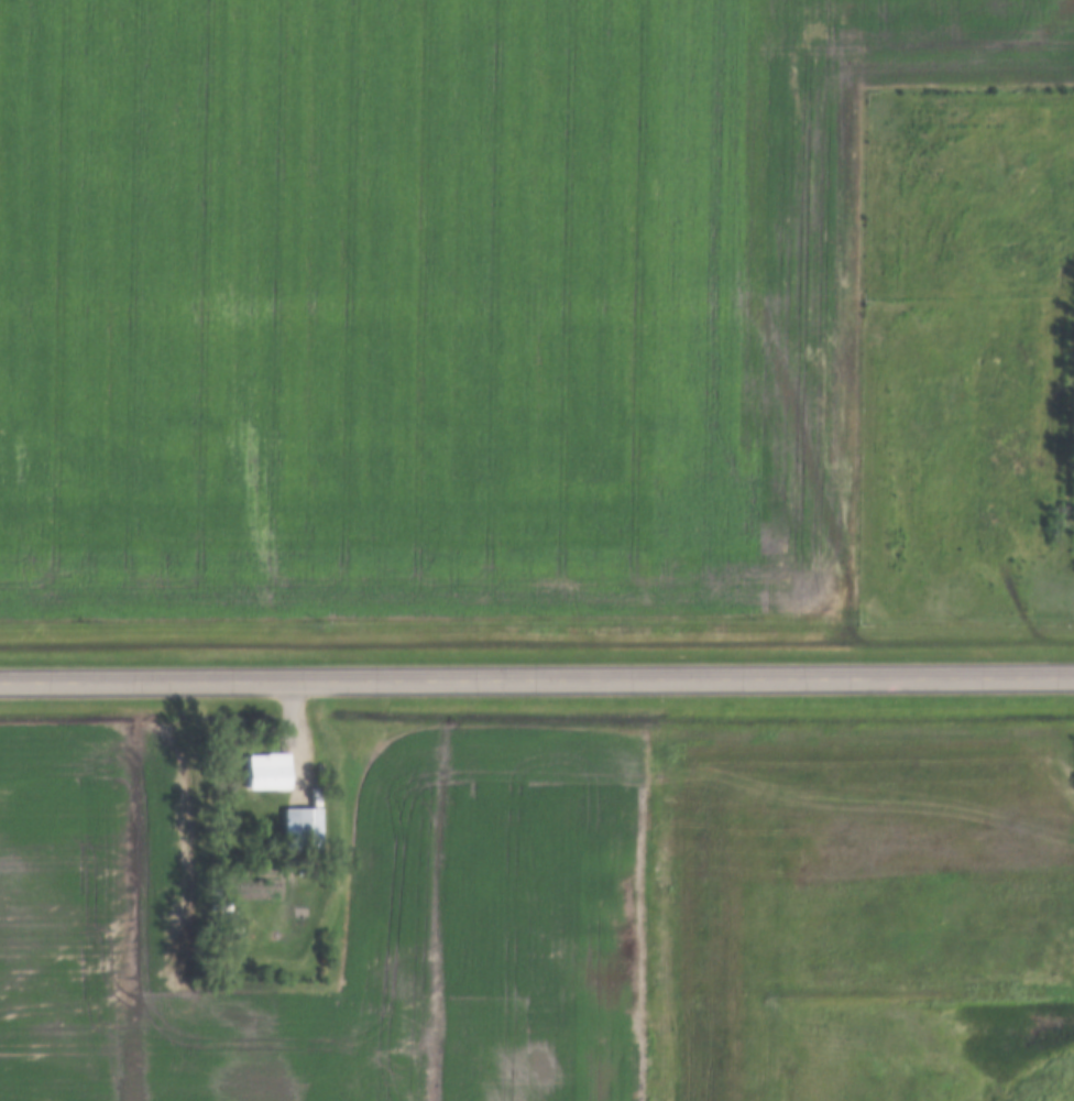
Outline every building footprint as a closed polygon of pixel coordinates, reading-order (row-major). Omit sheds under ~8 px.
[(248,754),(291,753),(291,787),(248,788),(248,754)] [(284,808),(319,807),(319,846),(284,846),(284,808)]
